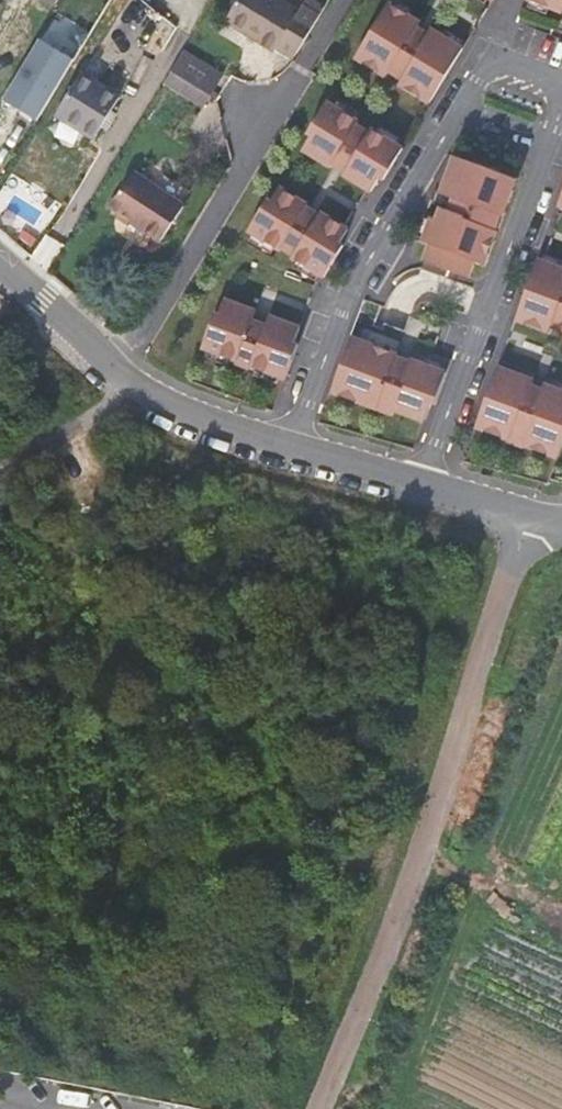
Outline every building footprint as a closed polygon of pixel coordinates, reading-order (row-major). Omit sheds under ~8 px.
[(276,41),(294,52),(319,13),(300,1),(297,7),(286,0),(235,0),(224,18),(272,47),(276,41)] [(545,9),(546,6),(558,11),(561,1),(561,0),(521,0),(545,9)] [(414,27),(383,8),(352,61),(355,63),(382,79),(385,74),(409,35),(414,27)] [(29,72),(19,86),(38,99),(72,48),(49,32),(24,69),(29,72)] [(455,53),(424,34),(419,41),(408,60),(411,61),(399,82),(395,87),(424,105),(433,90),(455,53)] [(419,41),(409,35),(385,74),(399,82),(411,61),(408,60),(419,41)] [(215,69),(183,50),(172,69),(203,88),(215,69)] [(172,69),(164,82),(196,101),(203,88),(172,69)] [(119,97),(82,75),(56,117),(92,139),(119,97)] [(38,99),(19,86),(13,95),(32,108),(38,99)] [(354,123),(324,105),(305,136),(308,138),(300,153),(327,169),(332,161),(338,151),(335,149),(340,141),(343,143),(352,128),(354,123)] [(365,136),(352,128),(343,143),(340,141),(335,149),(338,151),(332,161),(345,169),(352,158),(355,160),(359,153),(356,151),(365,136)] [(396,150),(367,132),(365,136),(356,151),(359,153),(355,160),(352,158),(345,169),(340,177),(369,195),(378,180),(396,150)] [(470,165),(451,158),(437,194),(452,199),(495,216),(499,217),(513,181),(494,174),(492,180),(468,171),(470,165)] [(186,204),(135,173),(114,208),(165,238),(186,204)] [(305,208),(278,191),(269,205),(265,203),(246,234),(278,253),(280,249),(289,234),(286,232),(291,224),(294,226),(300,216),(305,208)] [(488,233),(495,216),(452,199),(447,212),(462,218),(461,223),(488,233)] [(481,265),(492,235),(488,233),(461,223),(462,218),(447,212),(439,209),(435,222),(429,219),(420,243),(427,246),(421,262),(465,278),(471,262),(481,265)] [(345,231),(319,215),(313,224),(308,233),(311,236),(307,243),(303,240),(293,257),(291,261),(322,279),(341,247),(337,245),(345,231)] [(313,224),(300,216),(294,226),(291,224),(286,232),(289,234),(280,249),(293,257),(303,240),(307,243),(311,236),(308,233),(313,224)] [(535,260),(513,319),(546,332),(548,326),(558,299),(561,300),(561,296),(561,273),(558,272),(559,269),(535,260)] [(561,300),(558,299),(548,326),(561,331),(561,296),(561,300)] [(253,314),(223,303),(218,319),(214,317),(202,351),(236,363),(243,342),(239,341),(242,332),(246,334),(249,324),(253,314)] [(298,329),(268,319),(264,329),(261,338),(265,339),(262,348),(258,346),(251,368),(284,380),(296,346),(292,345),(298,329)] [(264,329),(249,324),(246,334),(242,332),(239,341),(243,342),(236,363),(251,368),(258,346),(262,348),(265,339),(261,338),(264,329)] [(395,356),(350,339),(330,393),(375,410),(384,386),(380,385),(383,377),(386,379),(389,370),(395,356)] [(444,374),(410,361),(404,376),(401,383),(405,384),(402,393),(398,392),(391,410),(423,421),(430,402),(433,403),(444,374)] [(532,380),(496,367),(474,427),(507,439),(520,404),(523,405),(527,394),(532,380)] [(404,376),(389,370),(386,379),(383,377),(380,385),(384,386),(375,410),(389,415),(391,410),(398,392),(402,393),(405,384),(401,383),(404,376)] [(542,385),(537,398),(534,409),(536,409),(523,445),(556,457),(561,442),(561,392),(542,385)] [(537,398),(527,394),(523,405),(520,404),(507,439),(523,445),(536,409),(534,409),(537,398)]
